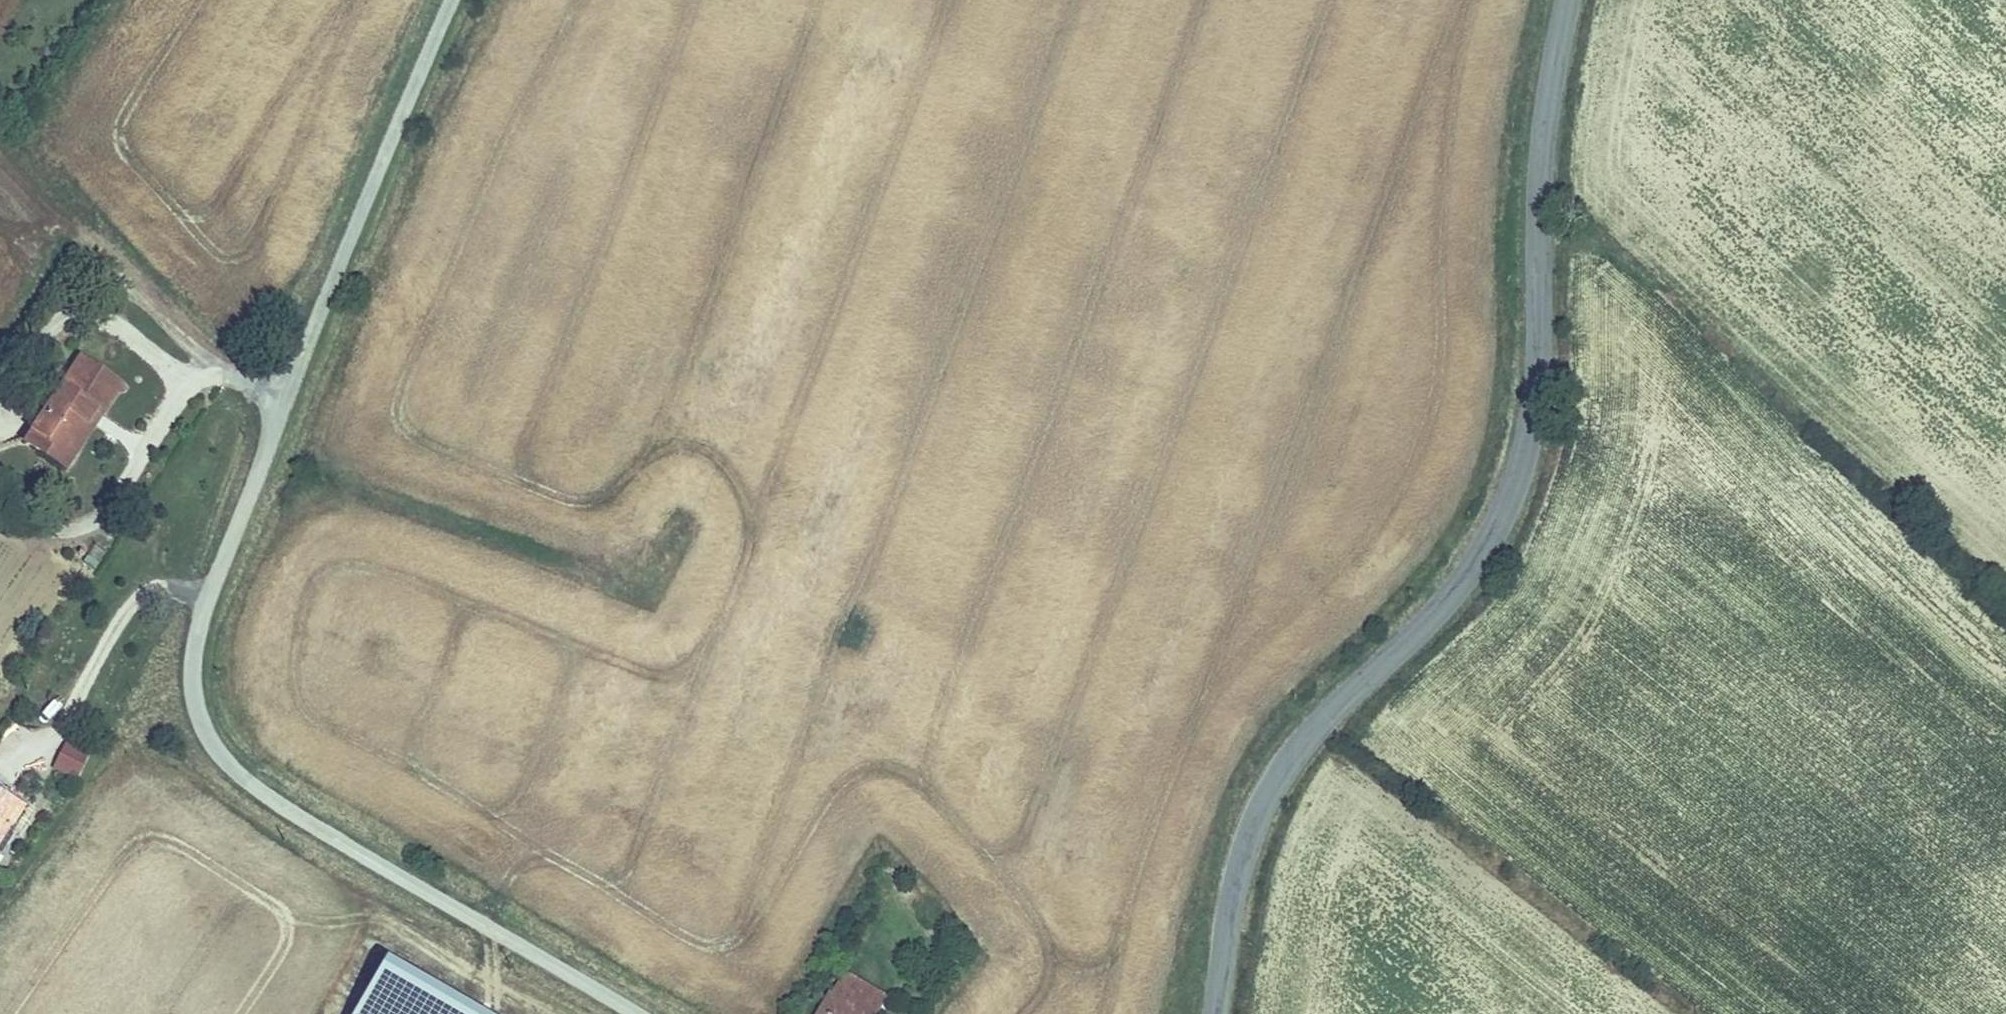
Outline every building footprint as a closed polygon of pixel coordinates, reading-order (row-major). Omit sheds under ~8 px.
[(79,359),(33,430),(65,452),(93,411),(100,415),(120,385),(79,359)] [(65,452),(33,430),(26,441),(65,467),(100,415),(93,411),(65,452)] [(65,739),(51,767),(76,780),(90,752),(65,739)] [(11,829),(17,830),(29,813),(0,795),(0,848),(11,829)] [(884,995),(844,972),(820,1013),(874,1013),(884,995)]
